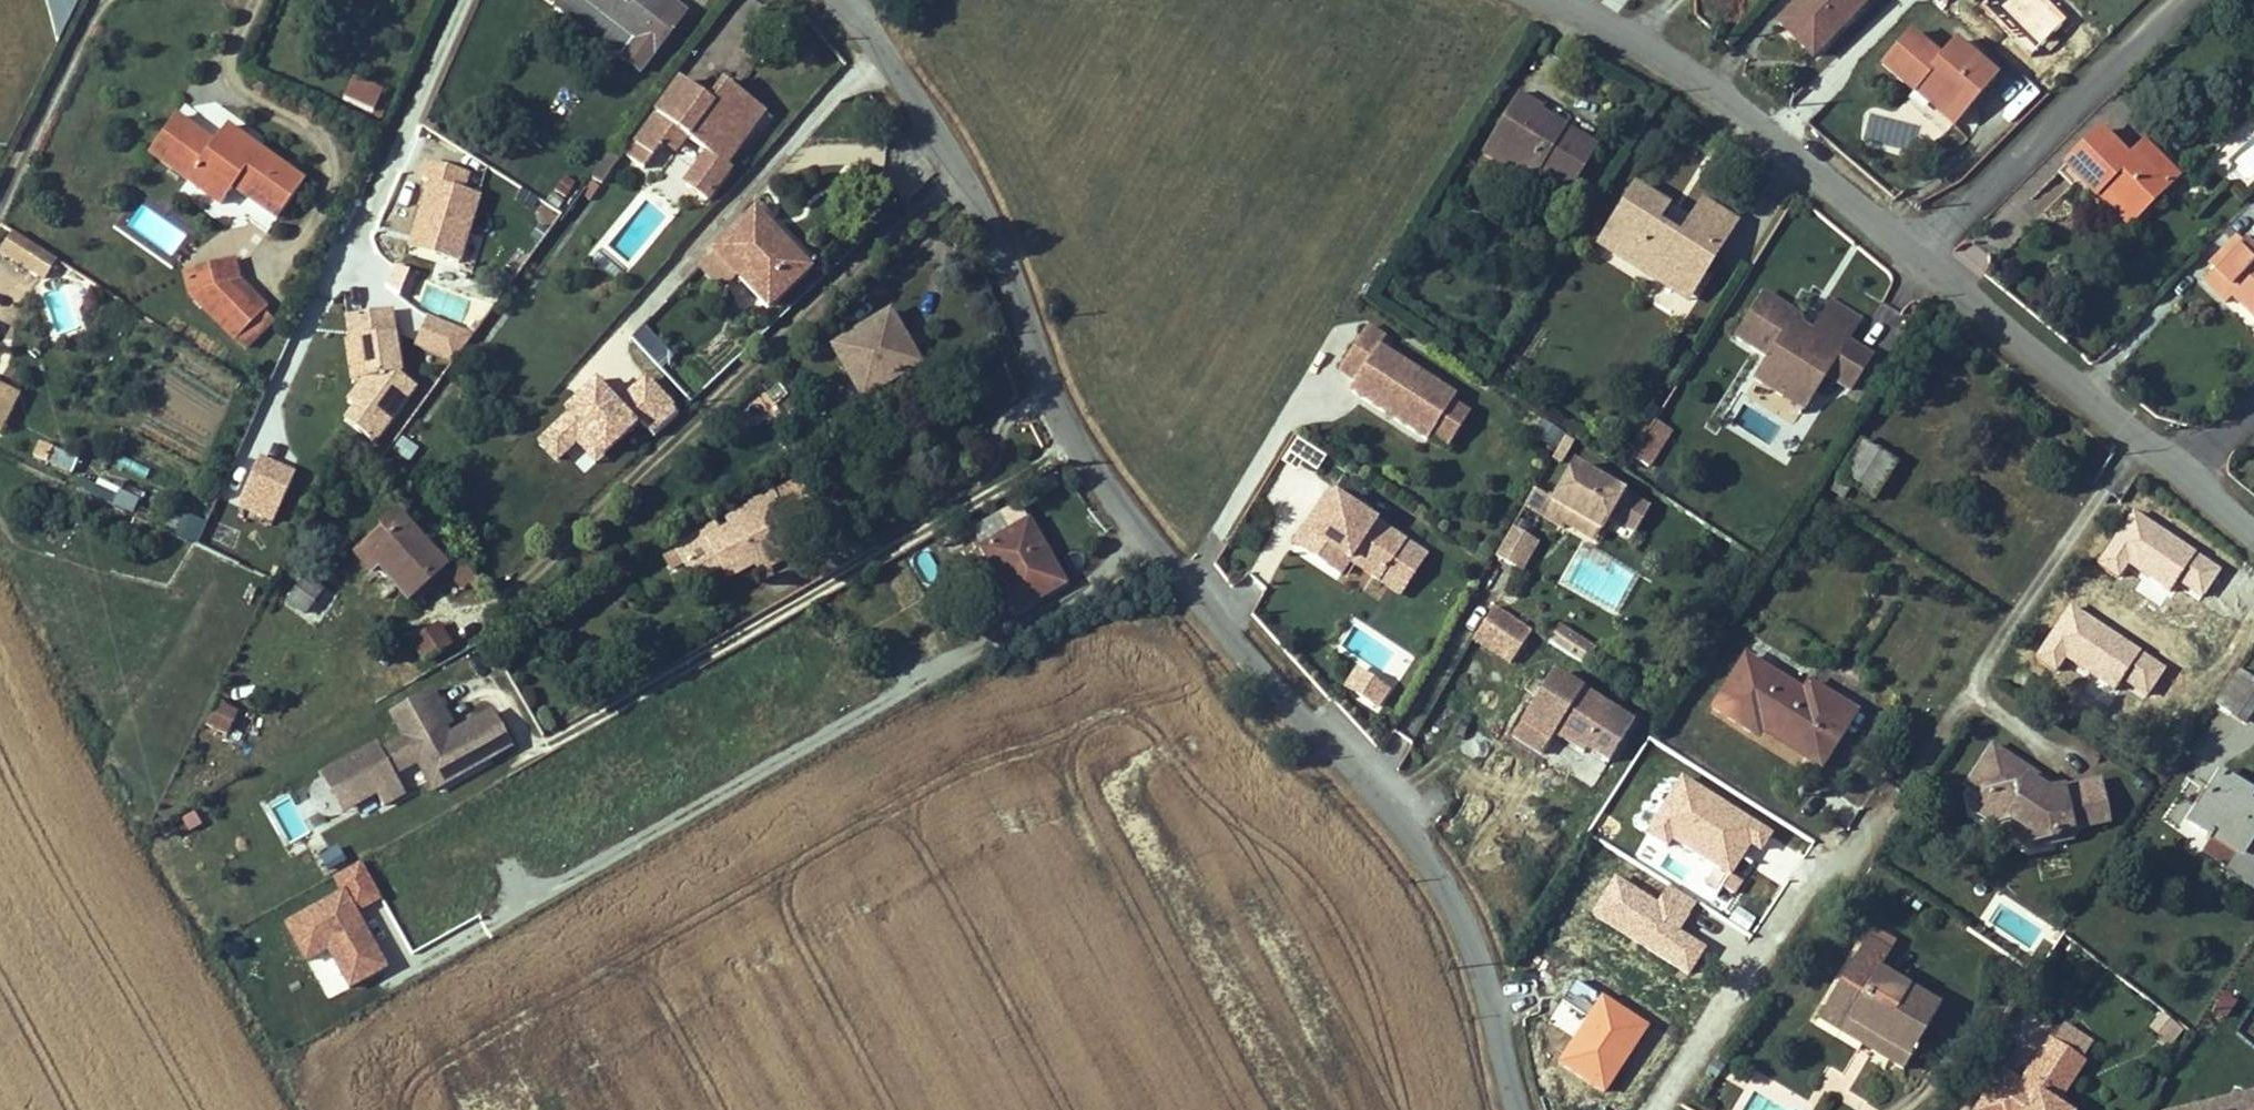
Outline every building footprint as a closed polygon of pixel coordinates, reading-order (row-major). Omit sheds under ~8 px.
[(78,0),(51,0),(41,22),(62,32),(78,0)] [(583,0),(560,0),(556,8),(621,57),(635,40),(583,0)] [(635,40),(621,57),(641,73),(686,13),(670,0),(667,0),(661,8),(651,0),(583,0),(635,40)] [(1838,24),(1841,27),(1863,5),(1858,0),(1802,0),(1779,24),(1812,57),(1829,40),(1826,37),(1838,24)] [(1829,40),(1841,27),(1838,24),(1826,37),(1829,40)] [(1987,86),(1972,73),(1980,63),(1956,42),(1940,60),(1910,33),(1882,66),(1913,93),(1952,127),(1973,103),(1987,86)] [(1987,86),(1996,77),(1980,63),(1972,73),(1987,86)] [(373,113),(382,93),(352,79),(343,100),(373,113)] [(727,164),(765,112),(723,82),(713,94),(716,96),(711,104),(708,102),(680,81),(627,156),(644,169),(662,145),(674,129),(686,138),(707,153),(684,184),(706,201),(731,167),(727,164)] [(711,104),(716,96),(713,94),(708,102),(711,104)] [(1568,191),(1595,146),(1563,126),(1560,131),(1535,116),(1538,112),(1540,109),(1519,96),(1492,140),(1532,163),(1529,167),(1536,172),(1568,191)] [(1563,126),(1538,112),(1535,116),(1560,131),(1563,126)] [(304,183),(226,127),(213,144),(175,117),(149,152),(221,205),(234,187),(278,219),(304,183)] [(674,154),(686,138),(674,129),(662,145),(674,154)] [(2170,189),(2135,154),(2129,160),(2100,131),(2061,169),(2094,202),(2098,200),(2103,195),(2133,225),(2170,189)] [(1529,167),(1532,163),(1492,140),(1484,154),(1531,182),(1536,172),(1529,167)] [(2180,178),(2145,143),(2135,154),(2170,189),(2180,178)] [(611,172),(619,160),(610,153),(601,165),(611,172)] [(458,264),(479,196),(462,190),(467,174),(428,161),(421,180),(430,183),(419,217),(427,220),(417,251),(458,264)] [(602,184),(611,172),(601,165),(592,177),(602,184)] [(566,203),(575,189),(565,181),(555,195),(566,203)] [(1676,293),(1700,255),(1712,263),(1719,252),(1685,231),(1679,241),(1655,226),(1667,207),(1635,188),(1603,238),(1658,272),(1654,279),(1676,293)] [(2133,225),(2103,195),(2098,200),(2127,230),(2133,225)] [(1719,252),(1736,224),(1703,203),(1685,231),(1719,252)] [(808,269),(754,213),(714,252),(768,308),(808,269)] [(417,251),(427,220),(419,217),(409,249),(417,251)] [(53,258),(11,231),(0,249),(0,250),(42,277),(53,258)] [(1658,272),(1603,238),(1599,245),(1654,279),(1658,272)] [(2215,272),(2243,243),(2238,239),(2210,267),(2214,271),(2203,281),(2225,303),(2235,292),(2215,272)] [(2243,243),(2215,272),(2235,292),(2243,299),(2240,303),(2253,317),(2253,254),(2243,243)] [(1688,301),(1712,263),(1700,255),(1676,293),(1688,301)] [(236,282),(232,261),(185,274),(190,295),(236,282)] [(263,308),(236,282),(190,295),(234,338),(236,335),(261,311),(263,308)] [(1849,390),(1871,357),(1846,341),(1849,337),(1821,320),(1809,339),(1790,326),(1798,315),(1764,294),(1737,338),(1769,358),(1755,379),(1782,397),(1792,381),(1813,395),(1820,382),(1828,388),(1833,380),(1849,390)] [(1849,337),(1860,320),(1832,302),(1821,320),(1849,337)] [(400,375),(390,310),(359,315),(363,337),(368,375),(348,402),(364,414),(354,428),(373,442),(411,391),(401,384),(400,375)] [(248,347),(273,323),(261,311),(236,335),(248,347)] [(908,370),(892,343),(902,337),(889,314),(834,347),(863,397),(908,370)] [(363,337),(359,315),(347,316),(350,339),(363,337)] [(667,377),(682,364),(644,323),(630,336),(667,377)] [(1452,403),(1456,397),(1379,348),(1385,338),(1367,327),(1339,371),(1356,381),(1350,391),(1428,440),(1431,435),(1452,403)] [(918,364),(902,337),(892,343),(908,370),(918,364)] [(415,386),(400,375),(401,384),(411,391),(415,386)] [(1803,409),(1813,395),(1792,381),(1782,397),(1803,409)] [(17,396),(0,387),(0,388),(0,430),(17,396)] [(1447,445),(1468,413),(1452,403),(1431,435),(1447,445)] [(1538,420),(1529,440),(1562,456),(1571,436),(1538,420)] [(1649,467),(1670,432),(1654,422),(1632,457),(1649,467)] [(410,464),(419,451),(402,438),(392,451),(410,464)] [(47,462),(53,448),(41,443),(35,457),(47,462)] [(1873,499),(1895,465),(1861,443),(1839,477),(1852,485),(1873,499)] [(839,468),(833,456),(818,463),(825,475),(839,468)] [(273,522),(294,477),(258,460),(238,506),(273,522)] [(591,477),(574,461),(565,469),(582,486),(591,477)] [(1649,510),(1573,466),(1553,501),(1534,490),(1525,506),(1564,528),(1566,525),(1572,514),(1601,530),(1609,517),(1636,533),(1649,510)] [(1843,498),(1851,485),(1839,478),(1831,490),(1843,498)] [(1398,596),(1427,550),(1324,485),(1287,544),(1377,601),(1385,588),(1398,596)] [(778,551),(787,523),(771,492),(752,503),(754,506),(729,520),(732,526),(719,533),(715,525),(676,546),(678,549),(684,562),(694,580),(696,579),(722,564),(728,577),(757,562),(778,551)] [(132,511),(136,500),(120,493),(116,504),(132,511)] [(1036,565),(1029,553),(1042,546),(1020,506),(1004,515),(1002,513),(971,531),(983,550),(992,566),(1017,611),(1018,610),(1041,597),(1064,584),(1049,558),(1036,565)] [(444,567),(397,514),(362,546),(379,565),(389,557),(417,592),(444,567)] [(1601,530),(1572,514),(1566,525),(1595,541),(1601,530)] [(197,541),(203,528),(189,522),(184,535),(197,541)] [(1520,571),(1537,542),(1512,528),(1495,557),(1520,571)] [(379,565),(362,546),(354,554),(370,572),(379,565)] [(1049,558),(1042,546),(1029,553),(1036,565),(1049,558)] [(684,562),(678,549),(664,556),(668,562),(671,569),(684,562)] [(992,566),(983,550),(972,556),(981,572),(992,566)] [(783,560),(778,551),(757,562),(762,571),(783,560)] [(417,592),(389,557),(379,565),(408,600),(417,592)] [(461,560),(445,577),(463,595),(480,578),(461,560)] [(728,577),(722,564),(696,579),(707,588),(728,577)] [(305,613),(321,591),(304,578),(287,601),(305,613)] [(1049,611),(1041,597),(1018,610),(1026,624),(1049,611)] [(1511,664),(1532,631),(1495,606),(1473,639),(1511,664)] [(450,645),(438,625),(412,642),(424,661),(450,645)] [(1567,654),(1577,638),(1559,626),(1548,642),(1567,654)] [(1585,666),(1595,650),(1577,638),(1567,654),(1585,666)] [(1825,707),(1802,693),(1745,657),(1713,708),(1751,732),(1761,715),(1769,720),(1768,724),(1803,746),(1814,728),(1836,742),(1855,712),(1831,698),(1825,707)] [(1339,686),(1376,710),(1390,688),(1354,664),(1339,686)] [(2253,709),(2253,680),(2238,669),(2216,704),(2245,723),(2253,709)] [(1632,724),(1552,674),(1544,687),(1543,689),(1550,693),(1543,706),(1537,703),(1534,703),(1532,705),(1512,737),(1541,755),(1554,735),(1583,754),(1586,749),(1608,763),(1632,724)] [(1543,706),(1550,693),(1543,689),(1544,687),(1537,683),(1526,701),(1532,705),(1534,703),(1537,703),(1543,706)] [(1825,707),(1831,698),(1808,684),(1802,693),(1825,707)] [(433,791),(498,754),(478,720),(448,736),(434,744),(429,737),(445,729),(451,725),(432,690),(390,713),(404,738),(381,751),(377,745),(335,769),(355,805),(376,794),(383,806),(405,794),(394,776),(417,763),(433,791)] [(228,735),(238,713),(217,702),(206,725),(228,735)] [(512,747),(493,712),(478,720),(498,754),(512,747)] [(1821,766),(1836,742),(1814,728),(1803,746),(1799,752),(1821,766)] [(434,744),(448,736),(445,729),(429,737),(434,744)] [(1593,788),(1608,763),(1586,749),(1583,754),(1554,735),(1541,755),(1593,788)] [(2107,822),(2098,782),(2058,791),(2047,793),(2027,779),(2031,773),(1993,748),(1967,787),(1983,798),(1974,812),(1991,823),(2008,820),(2025,831),(2029,848),(2054,843),(2052,834),(2078,829),(2107,822)] [(355,805),(335,769),(321,776),(342,813),(355,805)] [(2058,791),(2031,773),(2027,779),(2047,793),(2058,791)] [(2253,886),(2253,807),(2247,803),(2253,794),(2222,774),(2190,822),(2212,837),(2240,855),(2231,869),(2229,872),(2253,888),(2253,886)] [(2029,848),(2025,831),(2008,820),(1991,823),(2029,848)] [(2071,839),(2078,829),(2052,834),(2054,843),(2071,839)] [(2240,855),(2212,837),(2204,850),(2231,869),(2240,855)] [(327,871),(347,860),(338,844),(318,855),(327,871)] [(282,920),(305,964),(327,952),(347,991),(391,968),(348,886),(282,920)] [(1903,1070),(1940,1008),(1878,971),(1889,953),(1866,939),(1825,1008),(1868,1033),(1865,1039),(1875,1044),(1871,1051),(1903,1070)] [(2221,991),(2209,1012),(2223,1020),(2235,1000),(2221,991)] [(1868,1033),(1825,1008),(1818,1020),(1871,1051),(1875,1044),(1865,1039),(1868,1033)] [(2171,1044),(2181,1031),(2161,1015),(2151,1028),(2171,1044)] [(2079,1059),(2091,1042),(2065,1025),(2054,1043),(2049,1039),(2047,1044),(2081,1067),(2084,1062),(2079,1059)] [(2081,1067),(2047,1044),(2022,1082),(2001,1069),(1974,1109),(2064,1109),(2056,1105),(2081,1067)] [(1715,1078),(1724,1066),(1715,1060),(1706,1072),(1715,1078)] [(2155,1109),(2253,1109),(2253,1088),(2155,1109)]
